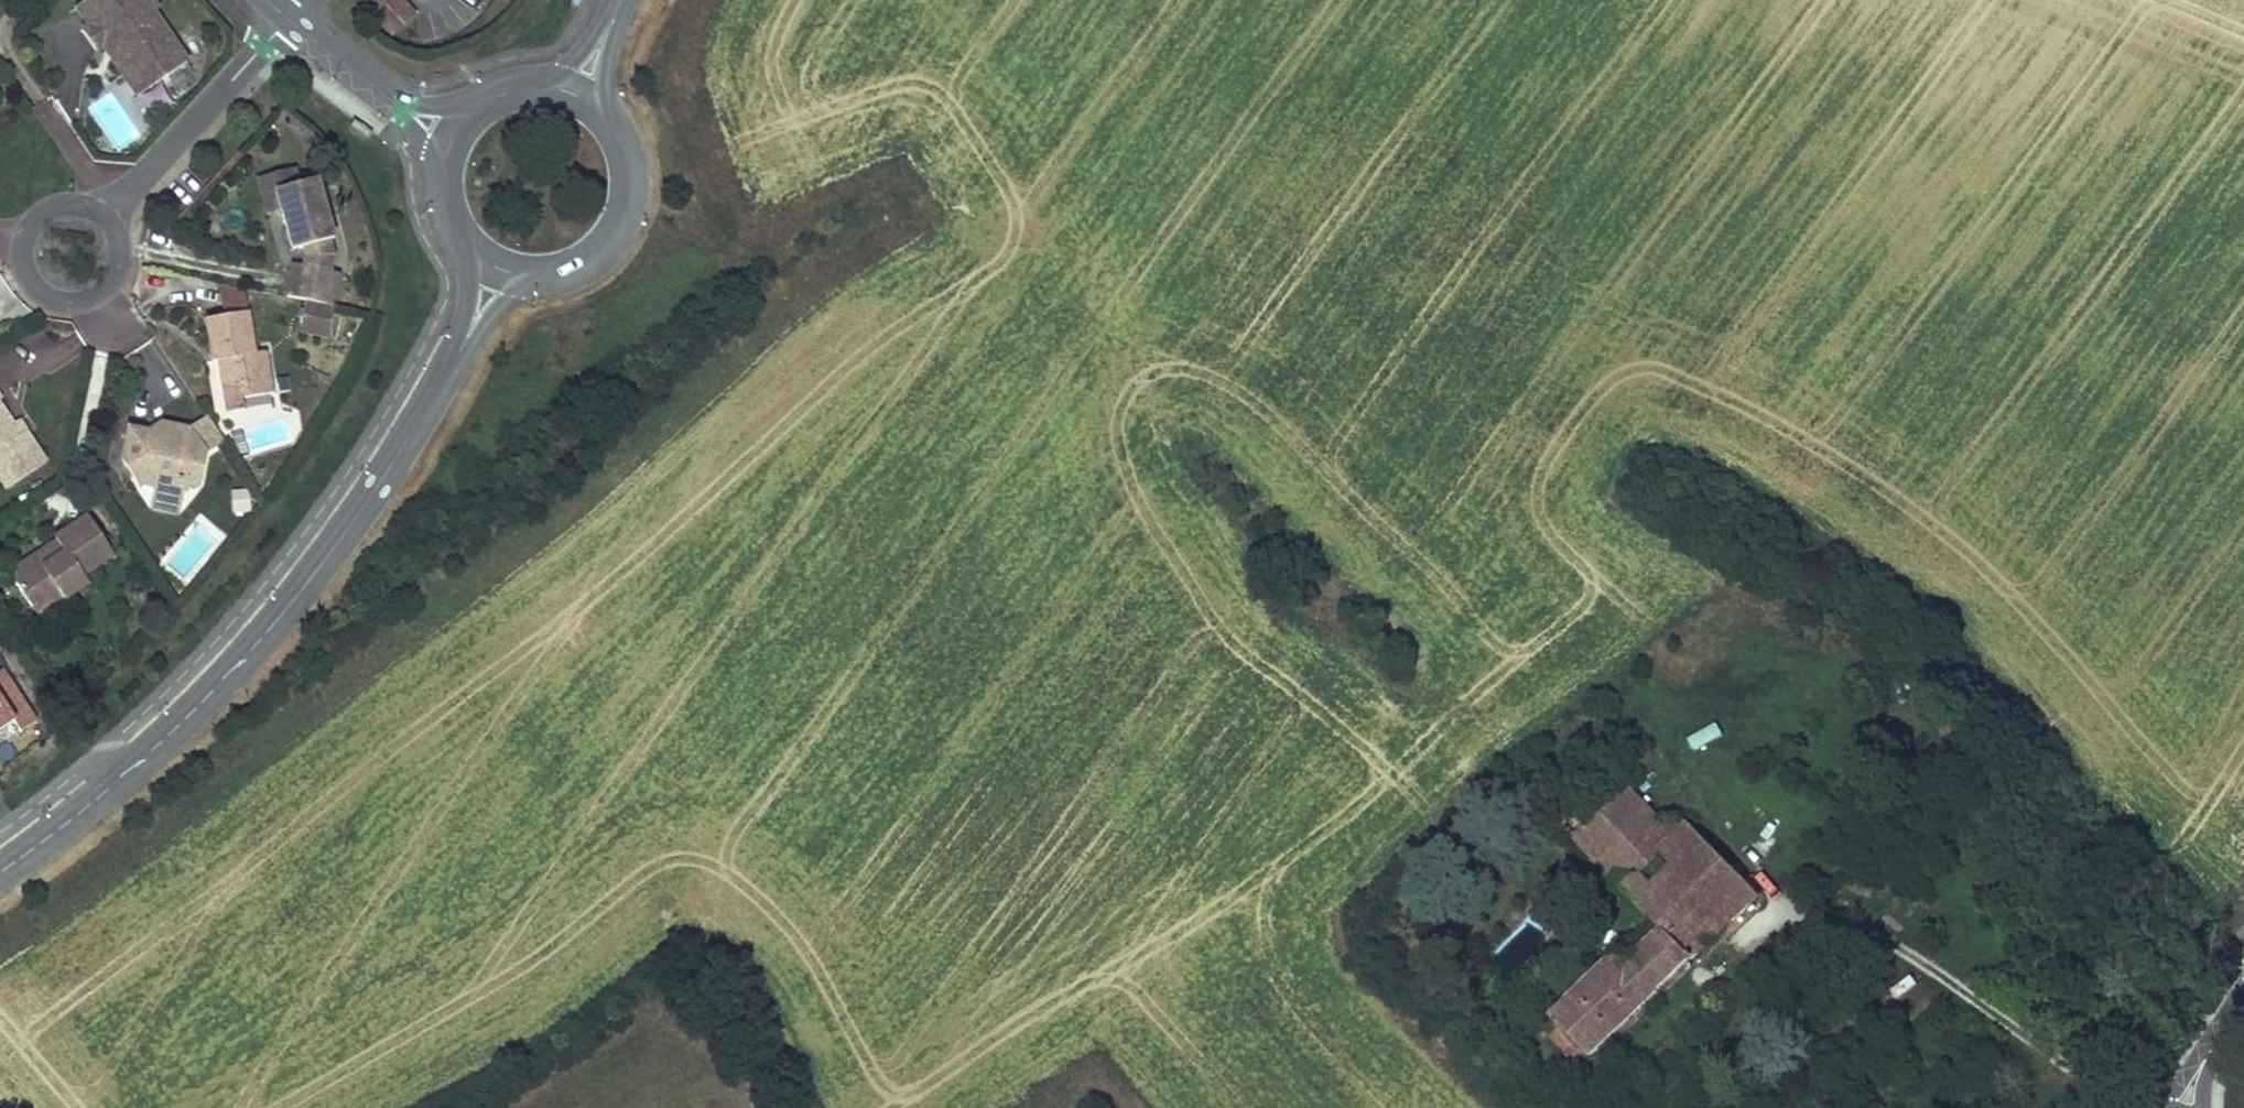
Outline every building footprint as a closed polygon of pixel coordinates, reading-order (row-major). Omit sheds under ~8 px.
[(115,67),(134,95),(185,60),(152,11),(156,8),(151,0),(84,0),(74,7),(85,25),(78,29),(93,52),(101,46),(110,40),(116,50),(115,67)] [(383,26),(405,5),(401,0),(366,0),(362,4),(383,26)] [(414,14),(405,5),(383,26),(392,35),(414,14)] [(110,40),(101,46),(115,67),(116,50),(110,40)] [(296,178),(290,161),(255,172),(266,208),(280,203),(274,185),(296,178)] [(298,265),(291,298),(306,301),(334,306),(341,273),(323,270),(328,248),(324,234),(333,231),(314,172),(296,178),(274,185),(280,203),(292,244),(304,240),(306,249),(304,266),(298,265)] [(298,265),(293,264),(287,297),(291,298),(298,265)] [(302,324),(330,329),(334,306),(306,301),(302,324)] [(249,311),(204,318),(210,360),(221,358),(223,367),(218,367),(221,390),(240,387),(241,396),(272,392),(266,350),(256,352),(249,311)] [(330,329),(302,324),(301,330),(328,336),(330,329)] [(25,431),(18,435),(11,425),(0,408),(0,481),(5,488),(45,461),(25,431)] [(195,425),(211,445),(222,436),(206,416),(195,425)] [(18,420),(11,425),(18,435),(25,431),(18,420)] [(156,492),(174,496),(199,481),(205,453),(188,428),(160,422),(157,434),(127,428),(120,460),(137,484),(147,480),(156,492)] [(174,496),(156,492),(154,492),(150,514),(170,518),(174,496)] [(55,558),(48,547),(9,573),(32,608),(59,590),(64,598),(88,583),(83,574),(113,555),(87,516),(54,537),(57,541),(64,552),(55,558)] [(64,552),(57,541),(48,547),(55,558),(64,552)] [(38,616),(64,598),(59,590),(32,608),(38,616)] [(32,708),(5,667),(0,671),(0,729),(16,718),(23,729),(39,718),(32,708)] [(1576,840),(1622,887),(1676,836),(1629,790),(1588,829),(1576,840)] [(1556,818),(1576,840),(1588,829),(1568,808),(1556,818)] [(1690,823),(1676,836),(1622,887),(1662,930),(1629,961),(1619,950),(1552,1013),(1590,1055),(1758,894),(1690,823)]
